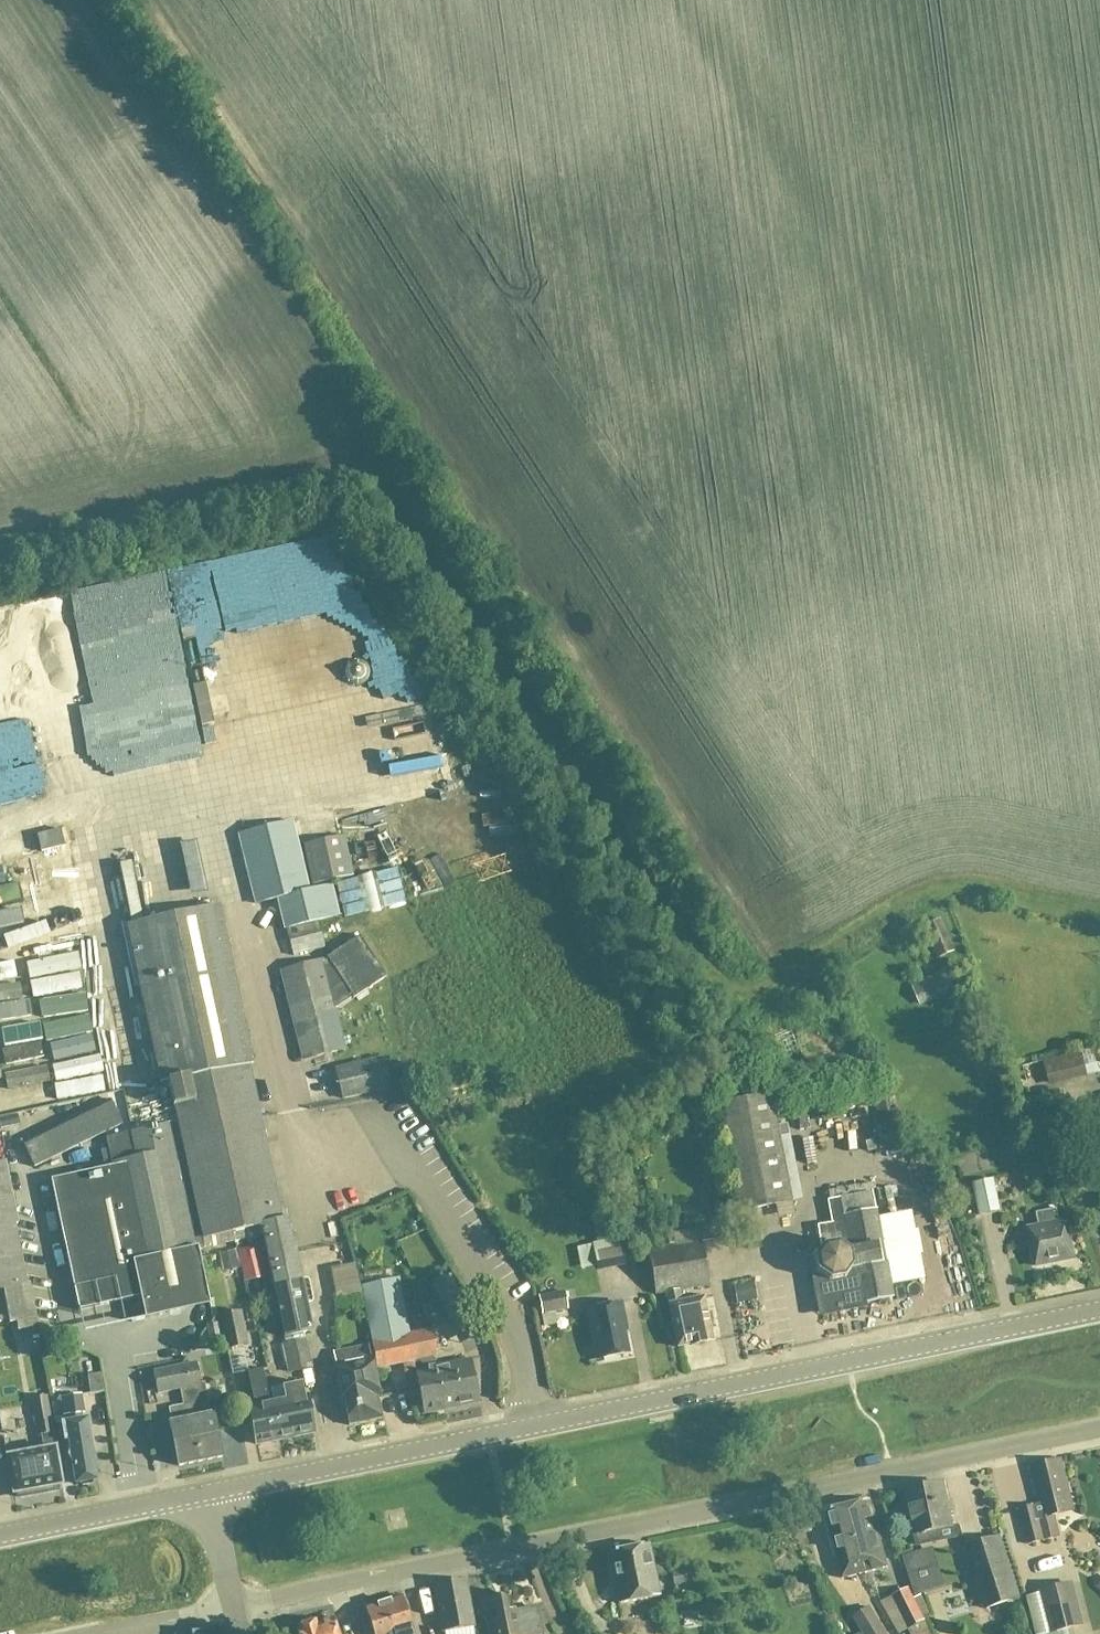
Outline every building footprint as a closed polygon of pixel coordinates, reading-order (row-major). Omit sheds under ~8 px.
[(203,685),(190,687),(199,727),(212,724),(203,685)] [(256,905),(277,899),(288,943),(320,935),(317,922),(335,918),(328,887),(307,892),(290,822),(238,835),(256,905)] [(382,870),(384,912),(405,911),(402,869),(382,870)] [(384,914),(373,874),(364,876),(375,916),(384,914)] [(361,876),(338,881),(346,921),(369,916),(361,876)] [(289,1374),(311,1368),(302,1334),(312,1332),(288,1219),(281,1221),(247,1066),(251,1065),(218,907),(125,927),(158,1085),(166,1083),(201,1240),(260,1227),(285,1344),(282,1345),(289,1374)] [(940,919),(920,929),(922,935),(925,935),(936,960),(954,952),(940,919)] [(320,962),(281,972),(304,1061),(342,1051),(332,1010),(351,998),(352,1000),(385,978),(358,937),(325,959),(326,960),(320,964),(320,962)] [(945,972),(911,986),(919,1007),(954,993),(945,972)] [(41,1046),(34,1029),(44,1025),(36,1007),(0,1022),(0,1064),(41,1046)] [(1042,1061),(1019,1067),(1025,1089),(1047,1083),(1048,1088),(1086,1077),(1085,1075),(1097,1072),(1091,1049),(1080,1052),(1042,1061)] [(380,1058),(334,1070),(341,1100),(388,1088),(380,1058)] [(902,1146),(891,1086),(869,1091),(875,1122),(871,1122),(877,1151),(902,1146)] [(717,1105),(739,1213),(791,1203),(769,1095),(717,1105)] [(108,1100),(21,1143),(33,1169),(121,1126),(108,1100)] [(166,1126),(105,1139),(111,1167),(49,1180),(77,1311),(139,1298),(143,1321),(209,1307),(196,1248),(192,1249),(166,1126)] [(1,1291),(9,1325),(15,1323),(17,1332),(39,1327),(30,1284),(26,1284),(14,1226),(18,1225),(4,1161),(0,1162),(0,1291),(1,1291)] [(998,1212),(991,1180),(971,1184),(978,1216),(998,1212)] [(820,1249),(813,1259),(823,1312),(892,1299),(889,1286),(919,1280),(906,1215),(877,1221),(874,1210),(870,1193),(827,1202),(831,1225),(816,1228),(820,1249)] [(1037,1227),(1027,1229),(1035,1267),(1073,1260),(1065,1221),(1058,1223),(1056,1210),(1035,1214),(1037,1227)] [(707,1286),(700,1242),(675,1246),(672,1225),(643,1230),(654,1295),(664,1293),(671,1324),(664,1325),(667,1339),(674,1338),(677,1349),(690,1346),(690,1347),(712,1343),(702,1298),(680,1303),(677,1291),(707,1286)] [(619,1240),(591,1246),(596,1268),(624,1263),(619,1240)] [(434,1368),(432,1358),(436,1357),(430,1331),(408,1336),(396,1280),(359,1287),(376,1370),(411,1362),(422,1416),(442,1412),(434,1368)] [(563,1293),(537,1298),(540,1315),(567,1310),(563,1293)] [(621,1304),(585,1311),(595,1361),(628,1355),(621,1322),(624,1322),(621,1304)] [(238,1313),(218,1317),(225,1351),(245,1346),(238,1313)] [(743,1338),(741,1316),(729,1317),(731,1339),(743,1338)] [(476,1319),(438,1331),(447,1361),(485,1349),(476,1319)] [(243,1353),(249,1369),(264,1363),(257,1347),(243,1353)] [(331,1365),(336,1387),(375,1378),(370,1356),(331,1365)] [(434,1368),(442,1412),(479,1404),(470,1361),(434,1368)] [(195,1363),(166,1369),(171,1392),(178,1390),(181,1406),(182,1408),(186,1407),(199,1463),(220,1458),(211,1415),(209,1415),(202,1384),(199,1385),(195,1363)] [(155,1395),(171,1392),(166,1369),(151,1372),(155,1395)] [(255,1446),(279,1440),(273,1404),(269,1405),(261,1370),(246,1373),(253,1408),(248,1409),(255,1446)] [(343,1408),(348,1427),(380,1420),(376,1401),(380,1400),(375,1378),(336,1387),(341,1408),(343,1408)] [(283,1402),(273,1404),(279,1440),(312,1434),(305,1397),(300,1398),(297,1384),(280,1388),(283,1402)] [(89,1486),(92,1482),(96,1482),(95,1479),(98,1476),(96,1467),(93,1465),(85,1420),(81,1421),(80,1414),(83,1413),(80,1396),(62,1399),(65,1416),(61,1417),(62,1424),(60,1424),(63,1442),(67,1441),(69,1451),(67,1457),(71,1464),(74,1485),(78,1485),(81,1487),(89,1486)] [(39,1436),(42,1451),(5,1459),(12,1496),(60,1487),(46,1397),(31,1400),(37,1436),(39,1436)] [(186,1407),(182,1408),(181,1406),(167,1409),(170,1423),(168,1424),(177,1467),(199,1463),(186,1407)] [(1038,1505),(1018,1510),(1026,1546),(1059,1538),(1053,1516),(1073,1511),(1060,1461),(1029,1469),(1038,1505)] [(916,1546),(940,1541),(938,1530),(951,1527),(942,1484),(905,1492),(916,1546)] [(869,1503),(846,1508),(856,1549),(858,1548),(864,1574),(886,1568),(869,1503)] [(856,1549),(846,1508),(824,1514),(841,1579),(864,1574),(858,1548),(856,1549)] [(998,1539),(965,1549),(984,1610),(1017,1599),(998,1539)] [(658,1596),(648,1548),(607,1556),(617,1604),(658,1596)] [(934,1568),(929,1551),(903,1559),(915,1597),(916,1597),(915,1593),(918,1592),(913,1575),(934,1568)] [(672,1588),(687,1585),(685,1571),(670,1575),(672,1588)] [(432,1587),(440,1633),(441,1633),(473,1628),(464,1581),(432,1587)] [(1070,1585),(1040,1592),(1050,1633),(1081,1626),(1070,1585)] [(891,1598),(907,1630),(923,1622),(907,1590),(891,1598)] [(535,1609),(513,1613),(513,1610),(510,1610),(507,1596),(479,1602),(486,1633),(540,1633),(535,1609)] [(401,1597),(382,1603),(392,1633),(412,1633),(401,1597)] [(382,1603),(363,1609),(371,1633),(392,1633),(382,1603)] [(862,1633),(885,1633),(868,1608),(852,1618),(862,1633)] [(316,1633),(337,1633),(332,1619),(313,1625),(316,1633)] [(313,1625),(295,1630),(296,1633),(316,1633),(313,1625)]
